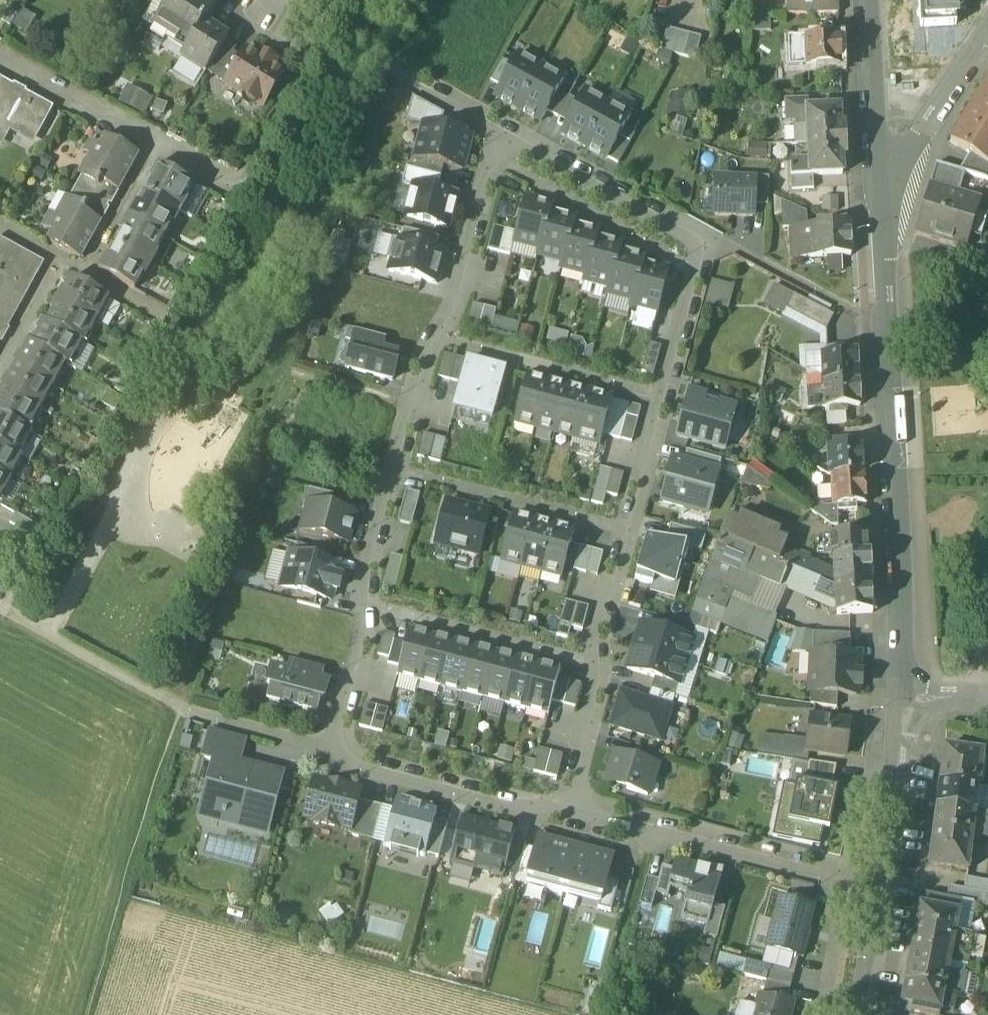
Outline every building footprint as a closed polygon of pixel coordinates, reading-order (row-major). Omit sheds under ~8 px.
[(169,2),(154,25),(189,47),(204,24),(215,7),(204,0),(170,0),(169,2)] [(788,15),(808,14),(837,14),(838,14),(838,0),(837,0),(788,0),(788,15)] [(920,29),(959,27),(958,13),(967,12),(973,0),(919,0),(920,29)] [(15,24),(25,31),(34,18),(24,11),(15,24)] [(228,39),(204,24),(189,47),(182,59),(205,74),(206,72),(217,55),(218,56),(226,42),(228,39)] [(678,32),(667,29),(661,51),(673,54),(678,32)] [(690,35),(678,32),(673,54),(684,57),(690,35)] [(702,38),(690,35),(684,57),(696,60),(702,38)] [(839,40),(804,41),(805,70),(840,69),(839,40)] [(804,41),(788,42),(789,64),(795,64),(795,71),(805,70),(804,41)] [(226,42),(218,56),(217,55),(206,72),(217,79),(236,49),(226,42)] [(259,58),(248,52),(227,85),(243,96),(242,98),(243,104),(249,108),(255,106),(257,104),(262,107),(283,74),(272,67),(275,62),(262,53),(259,58)] [(541,67),(518,55),(512,66),(501,87),(495,97),(503,101),(511,106),(512,106),(518,110),(541,67)] [(512,66),(502,60),(490,81),(501,87),(512,66)] [(564,80),(541,67),(518,110),(534,118),(541,122),(547,112),(558,91),(564,80)] [(1,79),(0,81),(0,141),(1,142),(11,122),(38,137),(54,107),(1,79)] [(134,108),(141,90),(126,84),(119,102),(134,108)] [(983,90),(972,107),(987,117),(987,94),(983,90)] [(558,91),(547,112),(557,118),(569,97),(558,91)] [(608,104),(585,92),(579,102),(568,123),(562,134),(578,143),(585,146),(608,104)] [(444,115),(413,97),(406,122),(423,126),(440,130),(440,128),(441,128),(444,115)] [(579,102),(569,97),(557,118),(568,123),(579,102)] [(808,102),(786,103),(786,123),(795,123),(795,128),(808,128),(807,113),(809,113),(808,102)] [(620,111),(608,104),(585,146),(591,150),(600,155),(608,159),(625,127),(631,117),(620,111)] [(972,107),(961,124),(987,141),(987,117),(972,107)] [(809,113),(807,113),(808,128),(808,144),(845,142),(844,125),(840,125),(839,112),(809,113)] [(961,124),(951,142),(970,154),(987,165),(987,141),(961,124)] [(465,135),(441,128),(440,128),(440,130),(423,126),(415,158),(444,165),(463,171),(472,138),(464,137),(465,135)] [(635,133),(625,127),(608,159),(618,165),(635,133)] [(105,136),(76,188),(108,206),(109,205),(111,206),(140,155),(105,136)] [(845,142),(808,144),(809,161),(810,176),(814,176),(843,174),(842,161),(846,160),(845,142)] [(767,145),(755,145),(754,156),(766,157),(767,145)] [(970,154),(959,171),(985,179),(987,180),(987,165),(970,154)] [(444,165),(415,158),(412,170),(441,177),(444,165)] [(809,161),(791,162),(792,177),(810,176),(809,161)] [(193,184),(157,164),(149,180),(152,181),(146,193),(176,210),(182,198),(185,199),(193,184)] [(964,174),(936,165),(931,183),(959,192),(964,174)] [(412,170),(406,168),(402,184),(413,187),(414,186),(437,192),(441,177),(412,170)] [(810,176),(792,177),(793,191),(815,189),(814,176),(810,176)] [(769,178),(754,177),(754,181),(755,181),(754,205),(768,206),(769,178)] [(754,181),(716,179),(715,216),(753,218),(754,205),(755,181),(754,181)] [(959,192),(931,183),(916,233),(964,248),(980,199),(959,192)] [(193,184),(185,199),(182,198),(176,210),(192,218),(207,192),(193,184)] [(437,192),(414,186),(413,187),(406,217),(448,229),(456,198),(437,192)] [(108,206),(76,188),(47,241),(82,260),(110,209),(107,208),(108,206)] [(176,210),(146,193),(138,206),(135,204),(128,217),(164,237),(171,224),(169,222),(176,210)] [(552,205),(526,199),(517,233),(514,243),(539,250),(540,250),(550,212),(551,212),(552,205)] [(551,212),(550,212),(540,250),(539,250),(537,256),(562,262),(563,263),(573,224),(574,225),(575,218),(551,212)] [(807,214),(783,216),(783,228),(790,228),(807,227),(807,226),(807,214)] [(164,237),(128,217),(120,233),(123,235),(117,245),(147,262),(153,251),(156,252),(164,237)] [(850,223),(814,225),(814,226),(807,226),(807,227),(790,228),(791,258),(800,257),(800,258),(851,256),(850,223)] [(574,225),(573,224),(563,263),(562,262),(561,269),(585,275),(586,275),(596,237),(597,237),(599,231),(574,225)] [(505,230),(494,227),(488,250),(499,253),(505,230)] [(439,239),(404,229),(401,241),(436,250),(439,239)] [(333,230),(329,254),(344,256),(348,233),(333,230)] [(517,233),(505,230),(499,253),(511,256),(514,243),(517,233)] [(597,237),(596,237),(586,275),(585,275),(584,282),(609,288),(619,250),(620,250),(622,244),(597,237)] [(0,239),(0,307),(15,316),(44,263),(0,239)] [(401,241),(393,239),(388,260),(392,261),(389,272),(437,284),(446,253),(436,250),(401,241)] [(147,262),(117,245),(110,257),(107,256),(99,270),(135,290),(143,276),(140,275),(147,262)] [(620,250),(619,250),(609,288),(607,294),(632,301),(633,301),(643,263),(644,263),(645,257),(620,250)] [(644,263),(643,263),(633,301),(632,301),(630,307),(657,314),(668,270),(644,263)] [(107,298),(71,278),(62,295),(60,294),(57,300),(97,322),(103,311),(101,309),(107,298)] [(727,310),(734,285),(711,278),(704,303),(727,310)] [(786,292),(774,286),(764,305),(783,315),(786,309),(786,307),(780,304),(786,292)] [(834,316),(793,294),(792,296),(786,292),(780,304),(786,307),(786,309),(826,330),(834,316)] [(97,322),(57,300),(53,306),(56,307),(46,324),(82,343),(88,332),(90,334),(97,322)] [(485,307),(473,304),(467,327),(479,330),(485,307)] [(15,316),(0,307),(0,344),(15,316)] [(496,310),(485,307),(479,330),(490,333),(496,310)] [(46,324),(43,322),(40,329),(41,329),(32,345),(65,364),(67,365),(73,354),(76,355),(82,343),(46,324)] [(385,338),(349,328),(346,340),(353,342),(382,349),(385,338)] [(382,349),(353,342),(346,369),(392,381),(397,365),(395,364),(398,353),(382,349)] [(32,345),(28,343),(19,360),(17,359),(13,365),(16,366),(52,386),(54,387),(60,377),(58,376),(65,364),(32,345)] [(642,373),(653,376),(662,346),(651,343),(642,373)] [(843,347),(827,348),(827,353),(806,355),(807,372),(824,381),(858,379),(858,368),(859,368),(858,352),(843,352),(843,347)] [(456,357),(444,354),(438,378),(450,381),(456,357)] [(467,361),(456,357),(450,381),(461,384),(467,361)] [(504,370),(467,361),(461,384),(455,407),(492,417),(504,370)] [(52,386),(16,366),(6,383),(4,381),(1,387),(40,409),(42,410),(47,399),(45,398),(52,386)] [(547,382),(527,376),(515,423),(535,428),(547,382)] [(858,379),(824,381),(824,388),(825,408),(831,407),(831,413),(846,412),(846,406),(861,406),(859,379),(858,379)] [(567,387),(547,382),(535,428),(555,433),(567,387)] [(567,387),(555,433),(574,438),(587,392),(567,387)] [(824,388),(808,389),(809,409),(825,408),(824,388)] [(3,389),(0,394),(0,416),(29,432),(35,422),(33,421),(40,409),(3,389)] [(707,395),(689,391),(677,436),(725,449),(736,408),(718,403),(717,408),(705,405),(707,395)] [(612,398),(587,392),(574,438),(599,445),(602,434),(612,398)] [(620,439),(629,405),(612,400),(602,434),(620,439)] [(796,415),(768,401),(764,408),(772,412),(770,415),(791,425),(796,415)] [(629,405),(620,440),(632,443),(641,408),(629,405)] [(0,416),(0,446),(20,457),(25,447),(23,446),(30,433),(29,432),(0,416)] [(417,457),(429,460),(435,437),(423,434),(417,457)] [(429,460),(441,463),(447,441),(435,437),(429,460)] [(848,440),(832,441),(833,448),(826,448),(828,475),(832,475),(864,473),(863,446),(849,446),(848,440)] [(0,446),(0,475),(10,480),(16,469),(14,468),(20,457),(0,446)] [(685,463),(718,472),(721,460),(688,451),(685,463)] [(709,504),(718,472),(685,463),(673,460),(661,502),(686,509),(688,499),(709,504)] [(612,471),(600,468),(591,503),(603,506),(606,494),(612,471)] [(772,485),(748,468),(741,485),(770,491),(772,485)] [(624,474),(612,471),(606,494),(617,497),(624,474)] [(864,473),(832,475),(834,506),(838,506),(838,512),(857,510),(857,505),(866,504),(864,473)] [(0,475),(0,497),(3,491),(5,493),(11,481),(10,480),(0,475)] [(333,495),(306,488),(303,503),(308,505),(309,503),(330,509),(333,495)] [(420,495),(406,491),(398,522),(412,526),(420,495)] [(490,513),(447,502),(438,538),(453,542),(452,549),(478,556),(490,513)] [(330,509),(309,503),(308,505),(301,531),(348,544),(355,516),(330,509)] [(35,525),(15,514),(10,524),(29,535),(35,525)] [(534,521),(514,515),(502,562),(522,567),(534,521)] [(761,524),(741,515),(738,522),(728,518),(720,539),(750,551),(761,524)] [(554,526),(534,521),(522,567),(541,572),(554,526)] [(781,532),(761,524),(750,551),(779,564),(785,551),(788,542),(778,538),(781,532)] [(671,525),(666,541),(688,547),(700,551),(705,536),(671,525)] [(574,531),(554,526),(541,572),(561,578),(574,531)] [(666,541),(647,535),(635,581),(652,586),(651,594),(676,600),(688,547),(666,541)] [(869,536),(826,540),(828,561),(833,560),(834,573),(834,589),(871,585),(869,536)] [(730,599),(733,592),(749,599),(757,579),(780,589),(784,581),(789,569),(779,564),(750,551),(720,539),(696,601),(725,611),(730,599)] [(294,556),(327,565),(330,554),(298,545),(294,556)] [(592,550),(580,547),(574,570),(585,573),(592,550)] [(603,553),(592,550),(585,573),(597,576),(603,553)] [(834,573),(785,551),(779,564),(789,569),(834,589),(834,573)] [(327,565),(289,555),(281,587),(332,600),(340,568),(327,565)] [(403,559),(392,556),(383,591),(394,594),(403,559)] [(834,589),(789,569),(784,581),(797,587),(796,589),(828,603),(829,609),(836,609),(834,589)] [(871,585),(834,589),(836,609),(837,617),(873,613),(872,585),(871,585)] [(725,611),(720,625),(768,642),(776,618),(730,599),(725,611)] [(720,625),(725,611),(696,601),(691,615),(720,625)] [(559,624),(571,628),(577,605),(565,602),(559,624)] [(589,608),(577,605),(571,628),(583,631),(589,608)] [(696,628),(673,621),(669,633),(692,640),(696,628)] [(669,633),(642,624),(635,647),(685,663),(692,640),(669,633)] [(431,636),(409,631),(399,667),(397,677),(419,683),(431,636)] [(395,636),(384,633),(378,656),(389,659),(394,641),(395,636)] [(850,635),(814,633),(813,655),(849,657),(850,635)] [(453,642),(431,636),(419,683),(441,689),(453,642)] [(405,644),(394,641),(389,659),(388,664),(399,667),(405,644)] [(474,648),(453,642),(441,689),(462,694),(474,648)] [(685,663),(635,647),(628,670),(655,679),(678,686),(685,663)] [(495,653),(474,648),(462,694),(483,700),(495,653)] [(516,659),(495,653),(483,700),(504,705),(516,659)] [(849,657),(813,655),(811,693),(838,694),(857,695),(857,687),(860,687),(861,674),(858,674),(859,657),(849,657)] [(516,659),(504,705),(525,711),(538,664),(516,659)] [(321,668),(292,661),(289,672),(318,680),(321,668)] [(560,670),(538,664),(525,711),(548,717),(552,702),(558,679),(560,670)] [(289,672),(273,668),(269,686),(270,686),(267,700),(280,704),(279,708),(292,711),(293,708),(317,714),(321,699),(323,700),(327,683),(289,672)] [(570,682),(558,679),(552,702),(563,705),(570,682)] [(678,686),(655,679),(652,690),(675,697),(678,686)] [(581,685),(570,682),(563,705),(575,708),(581,685)] [(675,697),(652,690),(648,701),(671,709),(675,697)] [(648,701),(621,693),(611,727),(661,742),(671,709),(648,701)] [(838,694),(811,693),(810,705),(837,709),(838,694)] [(377,707),(365,704),(359,727),(371,730),(377,707)] [(388,710),(377,707),(371,730),(382,733),(388,710)] [(849,723),(812,718),(808,748),(807,751),(809,752),(845,756),(849,723)] [(245,743),(210,734),(203,758),(216,762),(216,760),(239,766),(245,743)] [(744,738),(733,734),(728,747),(739,751),(744,738)] [(784,739),(760,735),(757,755),(782,759),(782,758),(808,762),(809,752),(807,751),(808,748),(783,744),(784,739)] [(661,755),(637,747),(633,759),(657,766),(661,755)] [(983,753),(945,748),(940,783),(976,787),(979,788),(983,753)] [(551,753),(540,750),(534,773),(545,776),(551,753)] [(563,756),(551,753),(545,776),(557,779),(563,756)] [(633,759),(617,754),(609,781),(628,786),(627,790),(648,797),(657,766),(633,759)] [(239,766),(216,760),(216,762),(204,806),(222,811),(220,822),(265,834),(277,788),(261,783),(264,773),(239,766)] [(809,764),(806,783),(833,788),(837,767),(809,764)] [(346,788),(330,784),(330,785),(315,781),(304,819),(315,822),(315,823),(339,829),(340,828),(349,831),(351,831),(359,801),(361,793),(345,789),(346,788)] [(806,783),(797,781),(796,787),(789,822),(824,829),(830,830),(838,789),(833,788),(806,783)] [(976,787),(941,783),(937,808),(972,812),(976,787)] [(824,829),(789,822),(796,787),(784,784),(773,838),(821,847),(824,829)] [(382,808),(359,801),(351,831),(349,831),(348,836),(373,842),(382,808)] [(432,811),(401,803),(401,802),(396,801),(384,847),(390,849),(389,850),(418,858),(419,856),(425,858),(425,855),(435,821),(437,812),(432,810),(432,811)] [(972,812),(937,808),(934,832),(969,837),(972,812)] [(972,812),(969,837),(972,837),(987,839),(987,831),(987,814),(972,812)] [(449,864),(502,878),(503,874),(512,839),(514,832),(461,818),(449,864)] [(448,824),(435,821),(425,855),(439,859),(448,824)] [(934,832),(929,867),(967,872),(972,837),(969,837),(934,832)] [(576,848),(539,838),(536,851),(527,885),(563,895),(576,848)] [(516,877),(524,848),(526,843),(512,839),(503,874),(516,877)] [(516,877),(515,882),(526,886),(527,885),(536,851),(524,848),(516,877)] [(613,858),(576,848),(563,895),(601,905),(607,882),(613,858)] [(676,861),(673,870),(662,867),(658,882),(659,882),(656,895),(668,898),(670,889),(688,894),(681,919),(706,926),(708,927),(714,906),(722,874),(676,861)] [(967,878),(965,890),(987,894),(987,882),(967,878)] [(658,882),(647,879),(640,906),(652,909),(656,895),(659,882),(658,882)] [(619,885),(607,882),(599,910),(611,914),(619,885)] [(949,887),(947,899),(961,902),(974,905),(987,908),(987,894),(965,890),(949,887)] [(947,899),(926,895),(923,908),(930,909),(930,908),(943,910),(942,912),(958,915),(959,915),(961,902),(947,899)] [(813,908),(780,900),(768,948),(803,957),(808,938),(805,937),(813,908)] [(725,909),(714,906),(708,927),(706,926),(703,937),(717,940),(725,909)] [(923,908),(921,907),(918,926),(954,933),(958,915),(942,912),(943,910),(930,908),(930,909),(923,908)] [(954,933),(918,926),(912,956),(950,963),(955,934),(954,933)] [(974,937),(955,933),(950,963),(968,967),(970,958),(982,961),(986,940),(974,938),(974,937)] [(712,954),(701,951),(697,962),(709,965),(712,954)] [(950,963),(912,956),(907,985),(944,992),(948,971),(950,963)] [(794,974),(770,968),(766,982),(790,989),(794,974)] [(965,974),(948,971),(944,992),(958,995),(961,996),(965,974)] [(790,989),(766,982),(763,997),(780,1001),(780,998),(787,1000),(790,989)] [(907,985),(906,985),(903,1004),(913,1006),(913,1007),(928,1010),(928,1009),(940,1011),(944,992),(907,985)] [(958,995),(944,992),(940,1011),(954,1014),(958,995)] [(757,996),(754,1007),(754,1008),(756,1008),(754,1014),(793,1014),(796,1002),(787,1000),(780,998),(780,1001),(763,997),(757,996)] [(740,1003),(737,1014),(754,1014),(756,1008),(754,1008),(754,1007),(740,1003)]
